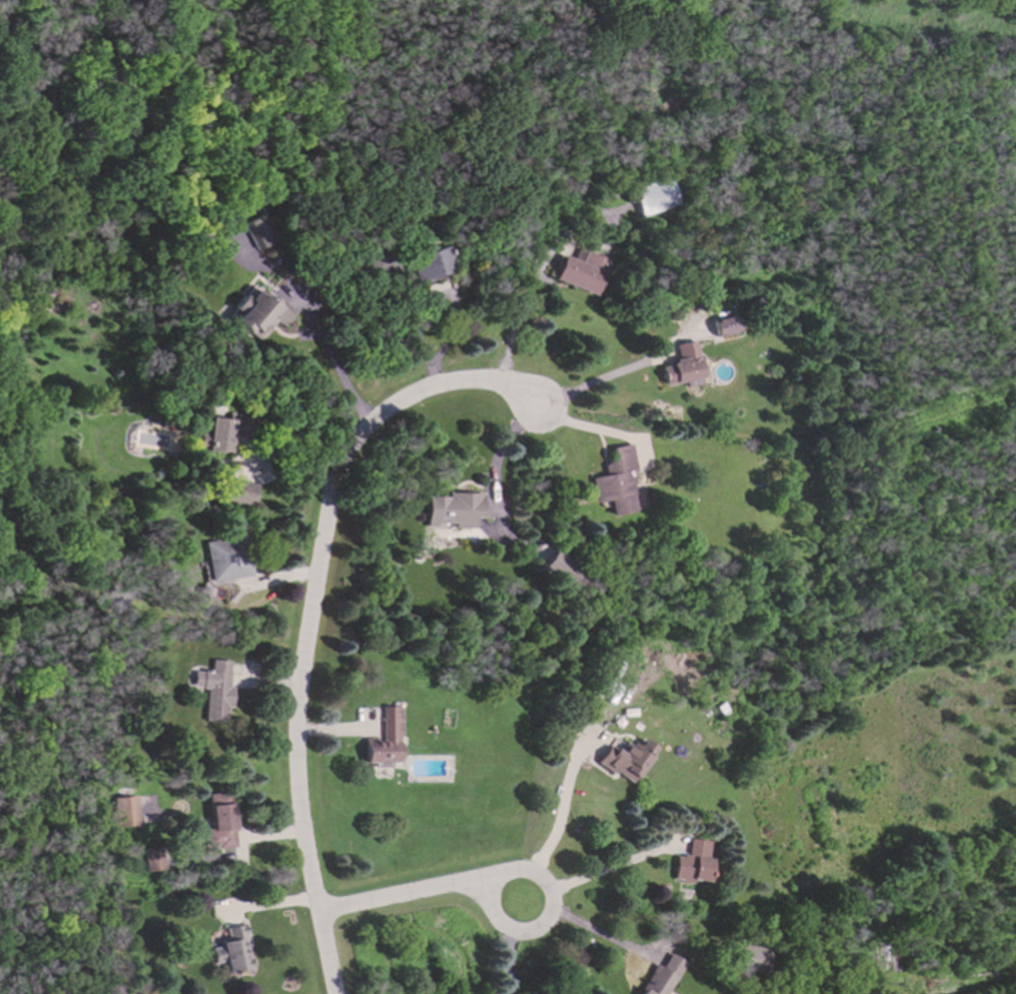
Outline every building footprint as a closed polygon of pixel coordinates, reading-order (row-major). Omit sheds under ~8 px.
[(677,207),(670,178),(632,188),(639,216),(677,207)] [(254,251),(271,243),(259,216),(241,224),(254,251)] [(413,284),(451,272),(443,246),(405,258),(413,284)] [(552,280),(594,296),(608,261),(576,249),(572,260),(562,256),(552,280)] [(279,327),(291,311),(268,294),(266,297),(250,286),(233,310),(238,314),(231,323),(257,341),(271,322),(279,327)] [(714,338),(735,333),(731,316),(709,322),(714,338)] [(672,345),(675,363),(658,366),(661,386),(682,382),(683,388),(699,385),(692,342),(672,345)] [(196,451),(227,453),(229,420),(207,419),(206,435),(197,434),(196,451)] [(586,479),(590,504),(604,501),(607,517),(633,512),(626,473),(631,472),(626,445),(605,449),(608,463),(598,465),(600,476),(586,479)] [(249,507),(255,485),(227,478),(221,501),(249,507)] [(424,497),(423,528),(438,528),(439,524),(451,524),(451,529),(471,529),(472,518),(478,519),(479,494),(445,493),(444,498),(424,497)] [(203,544),(212,585),(248,577),(239,536),(203,544)] [(540,568),(570,592),(583,576),(553,552),(540,568)] [(205,722),(226,723),(227,707),(231,708),(232,687),(229,686),(229,662),(211,661),(211,672),(194,672),(194,688),(206,688),(205,722)] [(400,707),(381,707),(382,740),(364,740),(364,764),(374,764),(374,768),(390,768),(390,763),(401,763),(400,707)] [(655,748),(643,740),(637,750),(627,743),(621,753),(609,745),(597,763),(631,785),(655,748)] [(211,829),(205,830),(207,844),(216,843),(217,850),(235,848),(230,793),(208,795),(211,829)] [(137,798),(127,798),(128,808),(116,809),(116,827),(138,826),(137,798)] [(672,880),(706,884),(711,842),(688,840),(686,857),(675,856),(672,880)] [(146,872),(164,871),(163,849),(145,850),(146,872)] [(227,975),(252,969),(241,925),(225,929),(228,939),(219,941),(227,975)] [(769,948),(740,947),(738,970),(767,972),(769,948)] [(684,963),(669,955),(660,969),(655,965),(638,993),(666,993),(684,963)]
